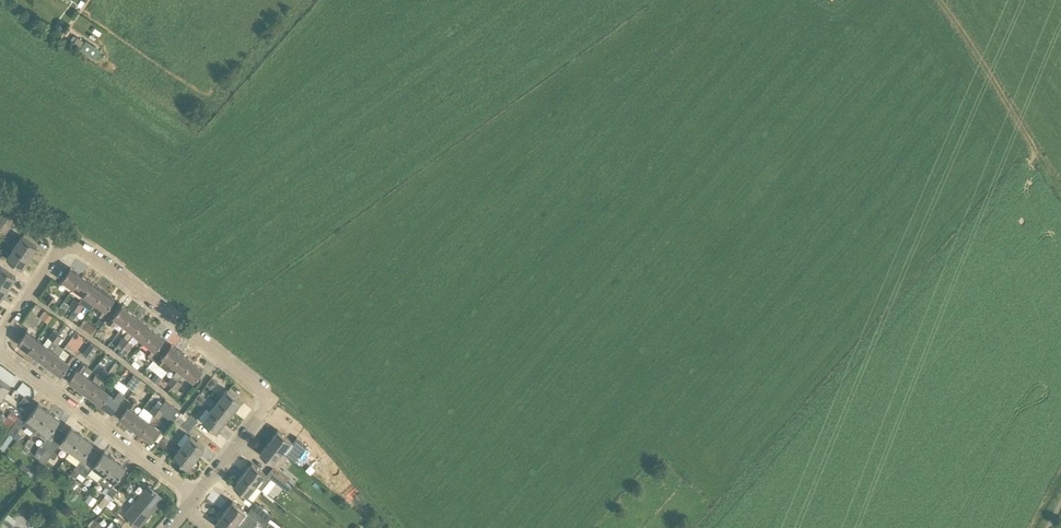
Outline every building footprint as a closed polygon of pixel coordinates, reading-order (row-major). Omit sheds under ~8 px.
[(74,43),(81,48),(85,42),(78,37),(74,43)] [(100,50),(91,44),(86,41),(85,42),(81,48),(95,57),(100,50)] [(36,246),(21,236),(14,247),(29,257),(36,246)] [(22,268),(29,257),(14,247),(6,257),(22,268)] [(8,287),(15,277),(0,266),(0,282),(8,287)] [(73,288),(81,276),(70,268),(62,280),(73,288)] [(92,283),(81,276),(73,288),(84,295),(92,283)] [(90,310),(94,303),(103,291),(92,283),(84,295),(79,302),(74,309),(75,309),(68,318),(72,321),(78,312),(79,312),(84,305),(90,310)] [(101,317),(114,299),(103,291),(94,303),(101,307),(96,314),(101,317)] [(50,296),(46,303),(51,306),(53,302),(55,299),(50,296)] [(74,309),(79,302),(74,298),(69,306),(74,309)] [(123,325),(132,314),(122,305),(108,323),(112,326),(117,320),(123,325)] [(37,314),(42,318),(46,312),(47,311),(42,308),(40,311),(37,314)] [(52,316),(46,312),(42,318),(42,319),(48,323),(52,316)] [(123,325),(133,333),(143,322),(132,314),(123,325)] [(143,322),(133,333),(144,342),(153,330),(143,322)] [(65,324),(58,334),(40,359),(50,367),(59,355),(53,351),(69,327),(65,324)] [(53,330),(43,343),(37,339),(29,351),(40,359),(58,334),(53,330)] [(149,356),(163,339),(153,330),(144,342),(150,347),(145,353),(149,356)] [(18,343),(29,351),(37,339),(26,331),(18,343)] [(123,346),(128,340),(123,336),(118,343),(123,346)] [(128,350),(133,344),(128,340),(123,346),(128,350)] [(83,353),(90,358),(97,347),(91,343),(83,353)] [(172,364),(181,353),(171,345),(157,362),(167,371),(172,364)] [(59,355),(50,367),(61,374),(74,357),(70,353),(65,359),(59,355)] [(172,376),(177,379),(182,373),(192,362),(181,353),(172,364),(178,369),(172,375),(172,376)] [(149,357),(144,363),(148,366),(153,360),(149,357)] [(108,371),(104,378),(108,381),(120,365),(116,361),(108,371)] [(68,380),(80,388),(88,377),(93,370),(81,362),(68,380)] [(193,381),(202,370),(192,362),(182,373),(193,381)] [(80,388),(90,396),(99,384),(104,378),(108,371),(103,367),(99,374),(98,372),(94,377),(95,377),(93,380),(88,377),(80,388)] [(156,374),(152,379),(157,384),(162,378),(157,373),(156,374)] [(133,390),(140,381),(141,380),(134,375),(126,385),(133,390)] [(177,379),(172,376),(167,382),(172,386),(177,379)] [(212,388),(217,382),(211,377),(206,384),(212,388)] [(0,379),(0,396),(2,397),(10,387),(0,379)] [(182,384),(177,379),(172,386),(176,390),(182,384)] [(109,392),(104,388),(99,384),(90,396),(101,403),(109,392)] [(109,392),(101,403),(112,412),(125,394),(114,386),(109,392)] [(218,400),(233,411),(241,401),(226,390),(218,400)] [(199,393),(195,398),(201,403),(206,398),(199,393)] [(19,403),(26,408),(30,402),(24,397),(19,403)] [(132,399),(119,417),(130,425),(138,413),(133,409),(137,403),(132,399)] [(10,411),(13,406),(4,400),(1,404),(10,411)] [(218,400),(210,410),(225,422),(233,411),(218,400)] [(162,414),(169,419),(176,409),(166,401),(160,409),(159,408),(154,415),(149,421),(140,433),(152,441),(160,430),(154,425),(162,414)] [(23,424),(34,432),(49,412),(38,404),(25,422),(19,418),(10,430),(9,432),(14,436),(23,424)] [(154,415),(159,408),(154,405),(149,411),(154,415)] [(202,420),(216,432),(225,422),(210,410),(202,420)] [(45,439),(46,437),(56,425),(60,420),(49,412),(34,432),(45,439)] [(140,433),(149,421),(138,413),(130,425),(140,433)] [(187,413),(183,418),(193,426),(197,420),(187,413)] [(202,433),(193,426),(183,418),(179,415),(175,420),(177,422),(177,421),(182,425),(182,426),(198,438),(202,433)] [(70,427),(66,433),(59,443),(70,451),(81,435),(70,427)] [(291,441),(278,430),(269,442),(282,452),(291,441)] [(81,458),(92,443),(81,435),(70,451),(67,456),(77,464),(79,462),(81,458)] [(189,436),(181,446),(196,458),(204,447),(189,436)] [(52,442),(46,437),(45,439),(36,451),(42,455),(52,442)] [(156,444),(162,448),(166,443),(161,439),(156,444)] [(57,446),(52,442),(42,455),(40,458),(45,462),(57,446)] [(274,465),(270,470),(286,482),(290,477),(278,468),(287,456),(282,452),(269,442),(260,453),(274,465)] [(188,468),(196,458),(181,446),(173,457),(188,468)] [(104,452),(93,467),(90,470),(88,473),(99,481),(103,475),(115,460),(104,452)] [(110,489),(98,504),(103,508),(113,497),(118,490),(112,486),(125,468),(115,460),(103,475),(99,481),(107,487),(107,486),(110,489)] [(22,470),(26,474),(29,471),(30,470),(26,466),(26,465),(22,461),(18,465),(23,469),(22,470)] [(80,473),(85,466),(79,462),(77,464),(74,469),(80,473)] [(252,463),(243,475),(256,485),(262,490),(271,478),(282,487),(286,482),(270,470),(266,475),(252,463)] [(80,473),(85,477),(88,473),(90,470),(85,466),(80,473)] [(80,473),(74,469),(70,474),(76,479),(80,473)] [(256,485),(243,475),(234,486),(247,496),(256,485)] [(148,485),(135,500),(151,513),(164,498),(148,485)] [(136,499),(139,496),(133,491),(130,495),(136,499)] [(343,497),(349,503),(354,497),(347,491),(343,497)] [(92,506),(97,499),(90,494),(85,501),(92,506)] [(139,527),(151,513),(135,500),(134,502),(131,506),(123,515),(139,527)] [(233,501),(224,513),(237,523),(241,517),(247,521),(252,516),(265,527),(270,522),(268,521),(251,508),(248,513),(233,501)] [(118,503),(113,510),(118,514),(123,508),(118,503)] [(255,503),(251,508),(268,521),(272,516),(255,503)] [(17,521),(9,513),(2,521),(10,527),(17,521)] [(237,523),(224,513),(215,524),(220,527),(243,527),(237,523)] [(90,526),(92,527),(100,527),(103,525),(96,520),(95,520),(90,526)]
